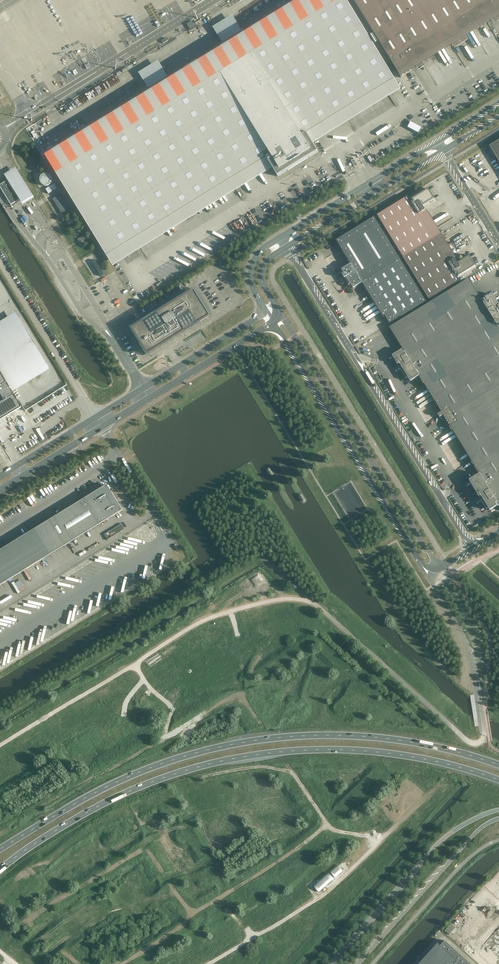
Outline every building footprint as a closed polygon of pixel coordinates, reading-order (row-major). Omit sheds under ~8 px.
[(107,256),(135,238),(230,180),(266,158),(278,176),(319,151),(308,133),(343,111),(384,86),(395,80),(346,0),(301,0),(241,37),(230,19),(217,27),(229,45),(224,48),(167,83),(156,64),(143,72),(154,91),(46,157),(47,158),(101,247),(107,256)] [(392,74),(397,71),(401,77),(424,63),(453,46),(474,33),(488,24),(498,17),(498,0),(346,0),(392,74)] [(489,146),(498,162),(498,140),(489,146)] [(7,181),(19,200),(22,205),(26,203),(31,200),(33,199),(18,176),(14,169),(13,170),(7,173),(4,175),(7,181)] [(47,186),(49,186),(50,185),(52,183),(53,181),(53,179),(52,177),(51,176),(49,174),(47,174),(45,174),(43,175),(41,176),(40,178),(40,180),(40,182),(41,184),(43,185),(45,186),(47,186)] [(19,200),(7,181),(0,185),(0,188),(11,205),(19,200)] [(57,188),(55,184),(46,189),(49,194),(49,193),(57,188)] [(408,196),(377,215),(428,299),(460,280),(458,277),(476,266),(469,255),(457,263),(453,255),(444,241),(440,235),(436,228),(428,214),(423,206),(434,199),(428,188),(409,200),(408,196)] [(53,199),(62,213),(69,209),(60,194),(53,199)] [(345,235),(336,241),(341,249),(350,262),(351,264),(342,270),(353,288),(362,283),(371,298),(381,313),(383,317),(385,316),(389,324),(426,301),(375,217),(346,235),(345,235)] [(103,275),(95,261),(92,263),(101,276),(103,275)] [(390,327),(403,348),(393,354),(410,381),(419,376),(425,385),(442,413),(450,426),(471,461),(479,474),(469,480),(488,511),(498,505),(498,507),(498,304),(493,294),(482,300),(469,279),(390,327)] [(194,291),(133,329),(148,354),(209,316),(194,291)] [(0,322),(0,373),(12,392),(49,370),(15,313),(0,322)] [(21,408),(17,402),(12,393),(0,374),(0,420),(21,408)] [(70,541),(100,523),(100,524),(101,524),(102,523),(102,522),(121,510),(116,503),(117,502),(117,501),(116,501),(115,501),(105,485),(98,489),(97,489),(96,489),(96,490),(96,491),(56,515),(0,550),(0,584),(70,541)] [(104,534),(107,540),(125,529),(121,524),(104,534)] [(330,872),(335,878),(343,871),(338,865),(330,872)] [(314,886),(319,892),(334,879),(329,873),(314,886)] [(484,910),(494,918),(498,913),(498,892),(484,910)] [(491,963),(498,963),(498,927),(485,944),(488,944),(487,945),(484,945),(484,948),(487,948),(487,952),(484,951),(484,956),(492,956),(486,960),(491,963)] [(419,963),(461,963),(438,943),(419,963)]
